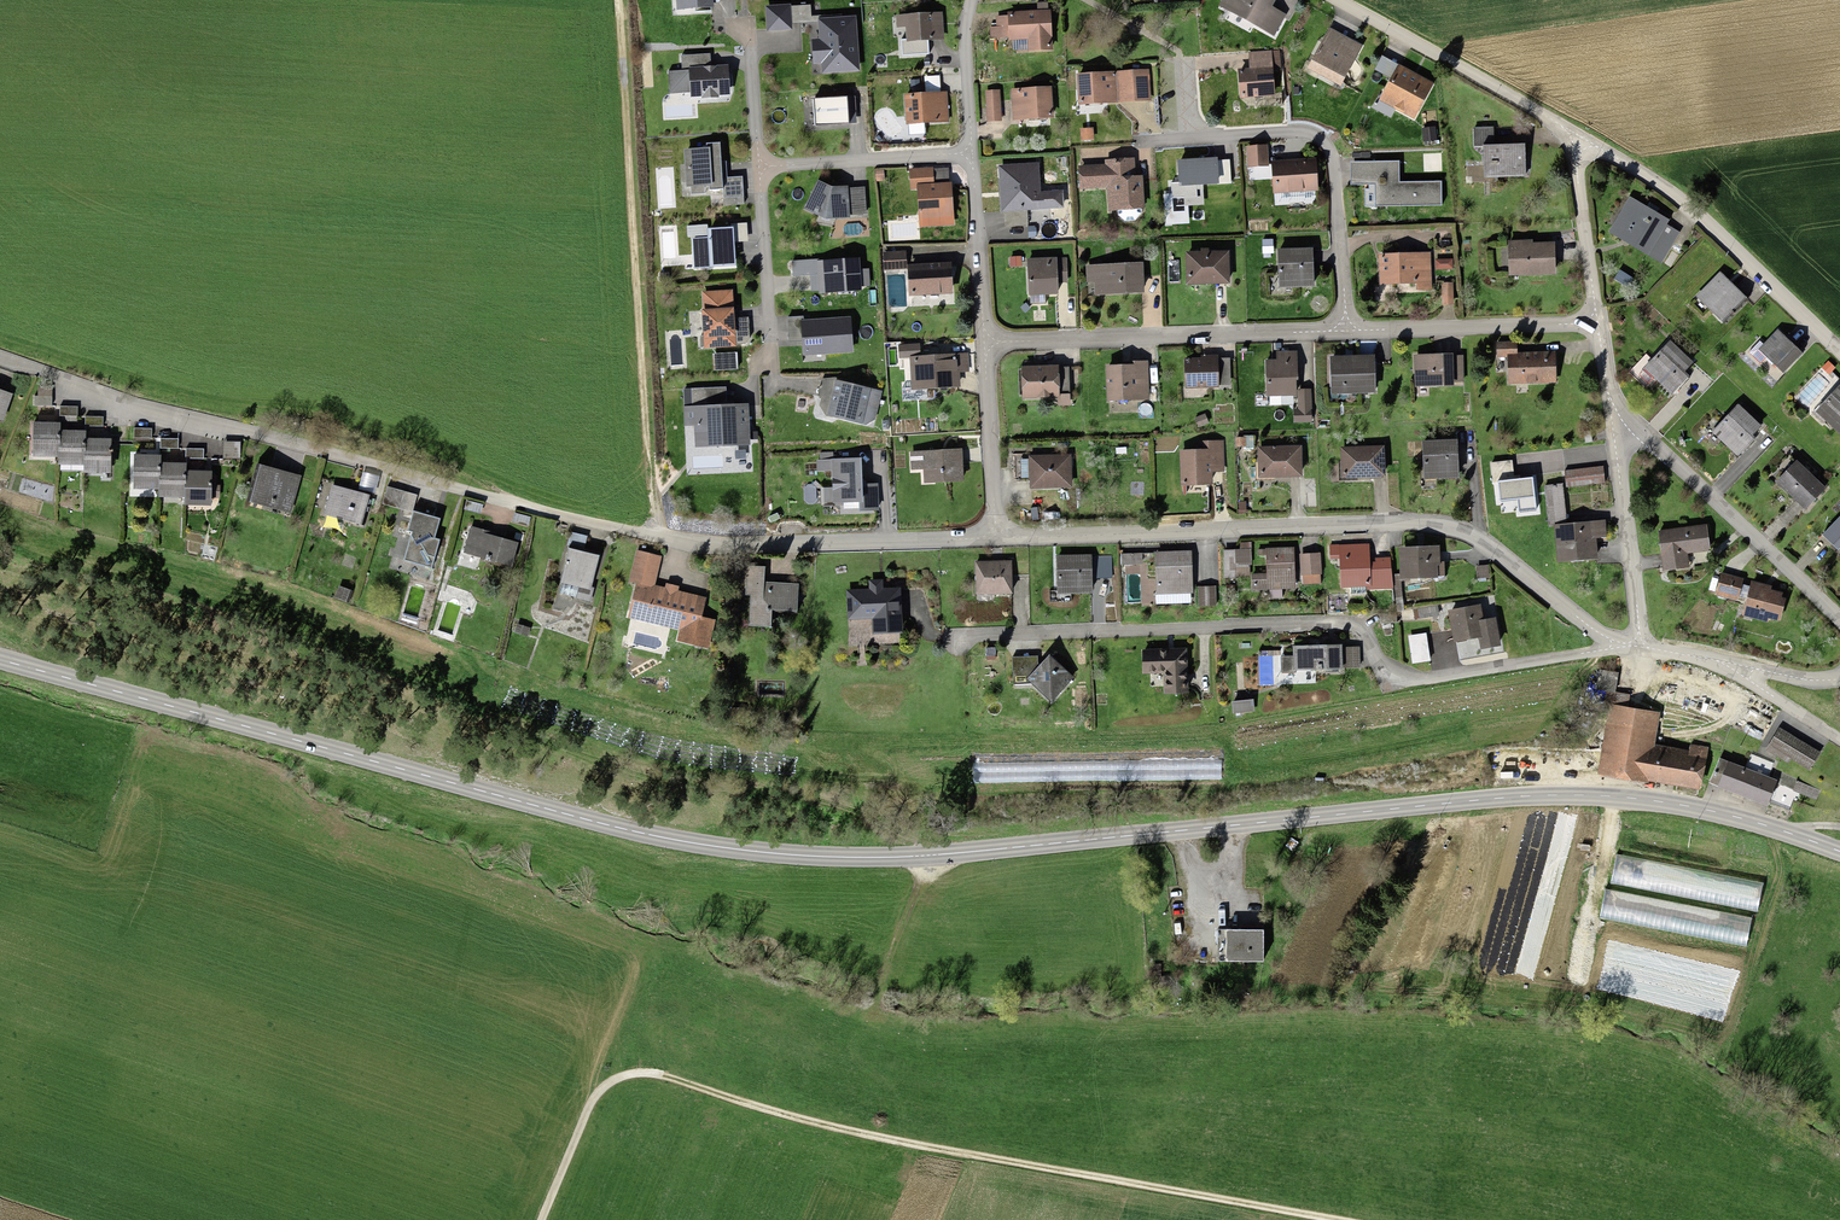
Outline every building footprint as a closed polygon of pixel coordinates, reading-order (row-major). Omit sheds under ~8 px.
[(681,8),(711,7),(711,0),(681,0),(681,8)] [(1274,0),(1233,0),(1228,9),(1274,35),(1285,15),(1270,7),(1274,0)] [(789,7),(768,8),(769,30),(790,28),(789,7)] [(1046,15),(1005,16),(1005,20),(1006,42),(1026,42),(1027,52),(1047,52),(1046,15)] [(940,17),(893,19),(894,30),(903,30),(904,45),(940,43),(940,17)] [(857,69),(854,18),(820,21),(821,40),(813,40),(815,63),(824,62),(824,71),(857,69)] [(1006,42),(1005,20),(995,21),(996,43),(1006,42)] [(1309,69),(1341,85),(1354,60),(1322,44),(1309,69)] [(711,68),(710,53),(681,55),(682,70),(668,71),(669,94),(728,91),(727,67),(711,68)] [(1253,73),(1236,74),(1236,98),(1269,98),(1269,65),(1253,65),(1253,73)] [(1414,117),(1432,84),(1399,66),(1381,99),(1414,117)] [(1132,73),(1133,103),(1148,102),(1147,73),(1132,73)] [(1114,76),(1075,78),(1077,106),(1116,104),(1114,76)] [(1048,91),(1010,93),(1011,122),(1049,120),(1048,91)] [(986,94),(987,122),(1000,122),(998,93),(986,94)] [(857,123),(855,96),(814,99),(816,126),(857,123)] [(944,96),(902,98),(903,125),(945,123),(944,96)] [(1492,131),(1472,131),(1472,148),(1491,149),(1492,131)] [(744,205),(743,176),(728,177),(727,160),(722,161),(721,142),(706,142),(706,147),(683,148),(685,188),(689,188),(690,195),(706,194),(705,186),(710,185),(709,189),(724,188),(725,206),(744,205)] [(1247,149),(1247,169),(1265,169),(1265,150),(1247,149)] [(1523,149),(1480,150),(1481,179),(1524,178),(1523,149)] [(1218,183),(1217,159),(1179,161),(1180,185),(1218,183)] [(1124,221),(1136,221),(1143,215),(1140,177),(1134,178),(1133,161),(1107,163),(1108,167),(1081,168),(1082,186),(1108,185),(1109,196),(1116,195),(1118,215),(1124,221)] [(1364,184),(1375,184),(1375,206),(1442,204),(1441,181),(1393,182),(1393,161),(1363,162),(1364,184)] [(1311,164),(1269,166),(1270,195),(1312,193),(1311,164)] [(1005,225),(1028,224),(1027,208),(1048,207),(1047,194),(1038,195),(1037,165),(1001,168),(1005,225)] [(916,190),(931,190),(930,172),(907,172),(907,190),(916,190)] [(867,214),(865,187),(833,189),(818,182),(806,207),(826,217),(867,214)] [(916,190),(917,216),(937,215),(937,221),(950,220),(949,189),(931,190),(916,190)] [(1628,201),(1608,235),(1647,257),(1648,255),(1664,229),(1667,223),(1628,201)] [(687,226),(688,237),(692,236),(694,268),(736,266),(733,227),(706,229),(706,225),(687,226)] [(1664,229),(1648,255),(1662,263),(1677,237),(1664,229)] [(1271,244),(1261,244),(1261,254),(1270,254),(1271,244)] [(1529,245),(1506,245),(1506,278),(1551,278),(1551,249),(1529,249),(1529,245)] [(1308,253),(1275,254),(1276,290),(1309,289),(1308,253)] [(902,254),(879,254),(879,272),(902,272),(902,254)] [(1224,256),(1183,257),(1184,288),(1225,287),(1224,256)] [(1427,257),(1377,259),(1378,288),(1413,287),(1413,291),(1429,290),(1427,257)] [(820,259),(792,260),(793,276),(810,275),(811,292),(860,289),(860,286),(869,285),(868,270),(859,271),(858,259),(820,261),(820,259)] [(1065,262),(1025,263),(1025,297),(1053,297),(1052,285),(1066,285),(1065,262)] [(947,268),(904,270),(905,297),(948,295),(947,268)] [(1138,269),(1084,270),(1084,285),(1092,284),(1093,298),(1138,298),(1138,269)] [(1716,278),(1696,300),(1725,325),(1745,303),(1716,278)] [(1442,286),(1441,305),(1451,306),(1452,287),(1442,286)] [(733,289),(702,291),(706,346),(746,343),(750,339),(749,317),(735,318),(733,289)] [(803,321),(803,316),(788,317),(790,342),(802,341),(803,356),(854,352),(851,317),(803,321)] [(1776,335),(1758,353),(1782,377),(1800,359),(1776,335)] [(1494,358),(1505,358),(1513,357),(1513,345),(1493,346),(1494,358)] [(1667,346),(1643,372),(1670,398),(1685,382),(1680,377),(1690,368),(1667,346)] [(1275,363),(1263,363),(1263,384),(1290,384),(1293,384),(1293,354),(1275,354),(1275,363)] [(1513,357),(1505,358),(1506,386),(1553,385),(1552,356),(1513,357)] [(964,359),(907,361),(908,395),(954,393),(953,375),(965,375),(964,359)] [(1199,363),(1181,363),(1181,391),(1213,392),(1213,359),(1199,359),(1199,363)] [(1450,359),(1412,359),(1412,389),(1450,389),(1450,359)] [(1370,360),(1328,360),(1328,396),(1370,396),(1370,360)] [(1144,369),(1104,369),(1104,404),(1145,403),(1144,369)] [(1054,371),(1018,371),(1019,401),(1055,401),(1054,371)] [(866,426),(875,420),(883,391),(835,378),(822,380),(816,401),(826,416),(866,426)] [(1290,405),(1290,384),(1263,384),(1263,398),(1267,398),(1267,405),(1290,405)] [(726,387),(683,389),(685,425),(696,425),(697,447),(749,445),(748,405),(726,406),(726,387)] [(1816,416),(1839,438),(1839,437),(1839,390),(1816,416)] [(1310,393),(1297,393),(1296,413),(1292,413),(1292,423),(1310,423),(1310,393)] [(1,425),(10,398),(0,395),(0,425),(1,425)] [(34,401),(34,409),(50,409),(50,401),(34,401)] [(1739,412),(1755,427),(1759,423),(1743,408),(1739,412)] [(1737,410),(1713,434),(1738,459),(1753,444),(1748,439),(1757,430),(1755,427),(1739,412),(1737,410)] [(76,412),(61,411),(60,425),(76,426),(76,412)] [(101,420),(86,420),(86,428),(101,428),(101,420)] [(60,429),(34,429),(34,458),(60,457),(60,436),(60,429)] [(150,432),(136,433),(136,441),(150,441),(150,432)] [(85,436),(60,436),(60,457),(60,468),(85,467),(85,445),(85,436)] [(176,443),(161,443),(161,452),(176,452),(176,443)] [(110,445),(85,445),(85,467),(85,476),(110,475),(110,445)] [(1198,445),(1199,454),(1177,455),(1178,489),(1208,488),(1208,474),(1222,474),(1221,445),(1198,445)] [(1454,446),(1419,447),(1420,485),(1455,484),(1454,446)] [(1297,450),(1255,450),(1255,482),(1297,482),(1297,450)] [(1381,450),(1339,451),(1339,482),(1382,481),(1381,450)] [(203,452),(186,452),(185,461),(203,462),(203,452)] [(842,502),(860,501),(860,511),(879,510),(878,485),(865,485),(862,482),(861,459),(833,460),(833,453),(821,453),(821,461),(818,461),(818,471),(832,471),(832,488),(821,488),(822,505),(842,504),(842,502)] [(959,453),(913,455),(913,468),(925,468),(926,485),(960,484),(959,453)] [(1067,459),(1031,460),(1031,482),(1031,491),(1068,491),(1067,459)] [(1013,482),(1031,482),(1031,460),(1012,460),(1013,482)] [(160,461),(134,461),(134,490),(160,490),(160,469),(160,461)] [(1792,468),(1776,487),(1804,511),(1820,492),(1792,468)] [(184,469),(160,469),(160,490),(160,500),(185,500),(184,478),(184,469)] [(1600,471),(1563,474),(1565,490),(1602,487),(1600,471)] [(299,481),(263,472),(254,508),(290,517),(299,481)] [(210,478),(184,478),(185,500),(185,508),(210,508),(210,478)] [(332,490),(325,517),(362,527),(369,499),(332,490)] [(1563,490),(1546,491),(1548,526),(1564,525),(1563,490)] [(417,519),(408,562),(434,568),(444,525),(417,519)] [(1822,540),(1837,554),(1839,551),(1839,520),(1822,540)] [(1592,529),(1553,530),(1554,563),(1593,562),(1592,529)] [(1706,530),(1657,535),(1661,575),(1690,572),(1688,556),(1709,554),(1706,530)] [(516,544),(471,532),(463,559),(509,571),(516,544)] [(1366,548),(1330,549),(1331,561),(1339,561),(1340,589),(1387,588),(1386,563),(1374,563),(1374,567),(1366,567),(1366,548)] [(1293,551),(1264,552),(1265,577),(1252,577),(1252,592),(1269,591),(1280,591),(1294,591),(1293,551)] [(1435,552),(1397,552),(1397,582),(1435,582),(1435,552)] [(1246,553),(1222,553),(1222,582),(1235,582),(1235,568),(1246,568),(1246,553)] [(1188,555),(1152,556),(1154,599),(1189,597),(1188,555)] [(601,563),(571,557),(564,588),(594,594),(601,563)] [(638,586),(654,591),(661,563),(638,557),(630,584),(638,586)] [(1317,557),(1298,558),(1299,588),(1318,588),(1317,557)] [(1140,558),(1119,558),(1119,568),(1140,568),(1140,558)] [(1054,560),(1055,596),(1088,596),(1087,560),(1054,560)] [(1008,568),(977,567),(977,595),(1008,596),(1008,568)] [(762,570),(745,570),(745,595),(751,595),(751,630),(772,630),(772,614),(797,615),(798,589),(762,589),(762,570)] [(1485,570),(1473,570),(1473,580),(1485,580),(1485,570)] [(1740,584),(1720,578),(1715,597),(1735,603),(1740,584)] [(654,591),(638,586),(629,621),(696,639),(705,604),(654,591)] [(872,594),(848,594),(849,621),(873,620),(873,635),(901,634),(899,593),(884,593),(883,586),(872,586),(872,594)] [(1768,591),(1749,586),(1741,621),(1763,626),(1764,620),(1776,623),(1782,599),(1767,596),(1768,591)] [(1212,590),(1196,590),(1196,609),(1212,608),(1212,590)] [(352,594),(340,591),(337,602),(349,606),(352,594)] [(1281,601),(1280,591),(1269,591),(1269,601),(1281,601)] [(1476,611),(1446,615),(1451,647),(1481,642),(1478,626),(1476,611)] [(1493,623),(1478,626),(1481,642),(1482,651),(1497,649),(1493,623)] [(1339,650),(1290,650),(1290,660),(1290,674),(1301,673),(1339,673),(1339,669),(1339,652),(1339,650)] [(1356,652),(1339,652),(1339,669),(1356,668),(1356,652)] [(1183,653),(1139,654),(1139,675),(1166,675),(1167,699),(1185,698),(1183,653)] [(1428,655),(1410,656),(1411,664),(1428,663),(1428,655)] [(1013,683),(1029,683),(1046,663),(1041,660),(1013,661),(1013,683)] [(1046,663),(1029,683),(1052,702),(1072,679),(1048,660),(1046,663)] [(1290,674),(1290,660),(1279,661),(1279,685),(1301,684),(1301,673),(1290,674)] [(1607,710),(1597,777),(1697,792),(1703,752),(1688,750),(1687,755),(1652,750),(1657,718),(1607,710)] [(1817,754),(1778,731),(1766,752),(1781,761),(1784,756),(1808,770),(1817,754)] [(1773,786),(1718,763),(1708,786),(1764,809),(1773,786)] [(1816,794),(1795,785),(1792,792),(1813,801),(1816,794)] [(1259,935),(1224,934),(1223,962),(1259,963),(1259,935)]
